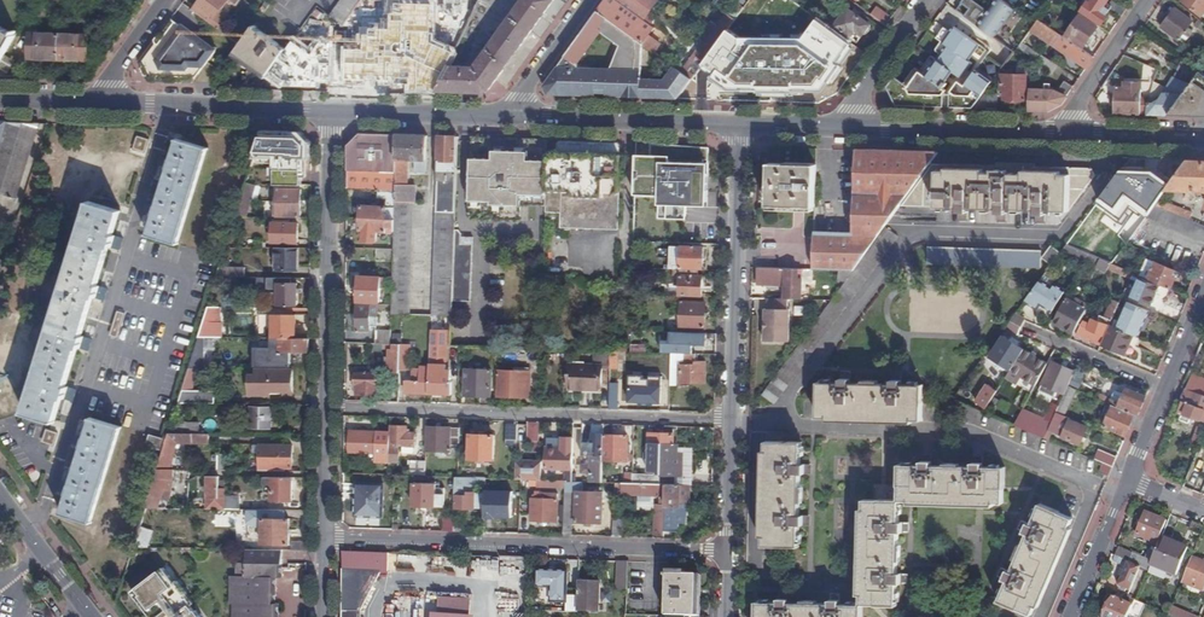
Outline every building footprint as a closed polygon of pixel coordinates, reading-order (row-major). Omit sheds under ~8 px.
[(194,11),(219,30),(222,27),(228,17),(221,11),(228,1),(237,7),(241,0),(202,0),(194,11)] [(331,16),(344,25),(362,0),(342,0),(331,16)] [(437,91),(468,92),(486,93),(491,90),(532,33),(555,0),(525,0),(476,68),(453,68),(450,66),(437,91)] [(615,0),(606,0),(598,12),(628,34),(655,53),(661,45),(648,36),(654,29),(651,26),(656,19),(649,14),(644,21),(615,0)] [(644,21),(649,14),(659,0),(615,0),(644,21)] [(1110,0),(1094,0),(1091,3),(1089,1),(1082,11),(1103,25),(1109,15),(1103,10),(1110,0)] [(1121,17),(1127,9),(1114,0),(1110,5),(1112,7),(1111,10),(1121,17)] [(1202,16),(1203,13),(1203,0),(1184,0),(1183,1),(1202,16)] [(415,26),(438,45),(457,22),(434,4),(415,26)] [(997,4),(983,24),(994,32),(997,27),(1005,33),(1014,21),(1006,16),(1006,15),(1002,12),(1004,9),(997,4)] [(306,22),(314,28),(326,12),(318,6),(306,22)] [(872,15),(887,26),(892,18),(877,7),(872,15)] [(130,25),(136,17),(122,8),(119,12),(117,16),(130,25)] [(871,29),(871,26),(848,9),(842,18),(839,17),(832,27),(854,44),(861,38),(857,35),(859,32),(863,35),(866,35),(869,33),(871,29)] [(1180,40),(1193,22),(1176,9),(1162,27),(1180,40)] [(628,34),(598,12),(545,86),(549,95),(575,96),(596,96),(598,68),(580,67),(580,64),(578,64),(602,32),(620,45),(621,45),(627,42),(628,34)] [(1099,25),(1082,14),(1068,35),(1085,47),(1099,25)] [(712,22),(705,31),(710,34),(720,41),(723,37),(729,29),(735,20),(728,15),(719,27),(712,22)] [(739,37),(729,29),(703,64),(714,72),(710,76),(728,90),(825,91),(843,68),(838,64),(854,44),(832,27),(818,16),(802,37),(739,37)] [(216,51),(172,19),(139,63),(147,82),(192,83),(216,51)] [(1040,20),(1037,24),(1032,31),(1035,33),(1086,68),(1094,57),(1040,20)] [(983,24),(980,26),(992,35),(994,32),(983,24)] [(258,26),(256,25),(242,43),(241,45),(236,51),(269,75),(287,50),(257,28),(258,26)] [(3,57),(18,32),(16,31),(14,35),(0,27),(0,62),(3,57)] [(222,27),(219,30),(227,35),(228,33),(228,32),(222,27)] [(905,83),(895,76),(888,87),(898,106),(944,108),(945,94),(950,87),(946,84),(954,73),(962,79),(951,95),(951,108),(974,109),(1004,68),(988,56),(990,52),(955,27),(951,32),(945,27),(937,38),(942,41),(937,48),(937,51),(942,54),(938,59),(932,55),(921,71),(916,68),(905,83)] [(382,30),(375,40),(366,34),(350,59),(381,80),(397,55),(390,51),(397,40),(382,30)] [(1035,33),(1032,31),(1020,46),(1019,48),(1026,52),(1029,47),(1026,45),(1035,33)] [(228,33),(227,35),(241,45),(242,43),(228,33)] [(59,59),(60,34),(30,34),(29,58),(59,59)] [(89,36),(60,34),(59,59),(88,60),(89,36)] [(655,53),(628,34),(627,42),(621,45),(617,63),(621,71),(627,71),(626,76),(613,75),(608,86),(607,97),(640,98),(679,99),(688,87),(692,80),(682,73),(655,53)] [(720,41),(710,34),(682,73),(692,80),(703,64),(708,57),(716,46),(720,41)] [(306,38),(287,58),(305,74),(323,54),(306,38)] [(1006,45),(1016,52),(1019,48),(1020,46),(1011,39),(1006,45)] [(1040,54),(1029,47),(1026,52),(1039,61),(1038,64),(1053,73),(1058,65),(1043,56),(1041,58),(1039,56),(1040,54)] [(3,77),(12,63),(3,57),(0,62),(0,76),(3,77)] [(1169,81),(1172,76),(1159,70),(1157,76),(1169,81)] [(1201,72),(1191,85),(1169,115),(1194,116),(1203,116),(1203,74),(1201,72)] [(1005,100),(1027,101),(1027,76),(1003,75),(1002,86),(1005,86),(1005,100)] [(1142,97),(1142,115),(1157,115),(1169,115),(1191,85),(1174,77),(1165,94),(1162,92),(1161,95),(1163,97),(1159,104),(1150,104),(1151,98),(1142,97)] [(1030,90),(1030,111),(1040,111),(1049,111),(1063,104),(1074,87),(1066,81),(1059,91),(1056,89),(1030,90)] [(1117,88),(1116,114),(1124,114),(1142,115),(1142,97),(1143,89),(1136,89),(1136,85),(1129,85),(1129,89),(1117,88)] [(989,93),(989,109),(998,110),(999,94),(989,93)] [(40,123),(25,122),(9,122),(0,150),(0,193),(16,198),(40,123)] [(301,132),(260,130),(252,162),(275,163),(275,184),(302,184),(302,176),(310,176),(311,141),(301,132)] [(348,145),(347,189),(355,189),(372,190),(389,191),(395,191),(397,135),(380,134),(359,133),(348,145)] [(427,136),(397,135),(395,191),(395,197),(394,219),(393,244),(393,249),(393,261),(392,304),(392,314),(410,315),(413,209),(415,209),(416,186),(407,185),(408,160),(416,160),(416,172),(426,172),(427,136)] [(458,137),(439,136),(433,315),(437,315),(452,316),(452,301),(455,230),(458,137)] [(494,148),(509,149),(510,139),(496,138),(493,141),(489,141),(486,138),(473,138),(472,157),(494,158),(494,148)] [(158,206),(156,215),(149,235),(179,244),(209,149),(179,139),(173,159),(170,168),(158,206)] [(518,149),(519,139),(510,139),(509,149),(518,149)] [(530,160),(548,161),(549,153),(549,140),(539,139),(536,142),(533,143),(529,139),(519,139),(518,149),(530,149),(530,160)] [(570,228),(619,229),(622,147),(619,144),(603,143),(600,145),(591,145),(589,142),(582,142),(579,144),(570,144),(568,141),(561,141),(558,144),(557,153),(549,153),(548,161),(547,195),(547,206),(547,212),(562,212),(561,227),(570,228)] [(687,207),(708,207),(709,179),(711,148),(651,145),(651,156),(636,156),(635,195),(659,195),(659,220),(687,221),(687,207)] [(471,203),(521,205),(532,205),(532,194),(547,195),(548,161),(530,160),(530,149),(518,149),(509,149),(494,148),(494,158),(472,157),(471,203)] [(933,164),(941,153),(901,152),(857,150),(854,235),(852,235),(815,233),(814,270),(841,271),(854,272),(888,224),(902,205),(933,164)] [(170,168),(173,159),(162,156),(160,165),(170,168)] [(1189,161),(1172,184),(1169,189),(1203,191),(1203,162),(1201,162),(1189,161)] [(998,166),(933,164),(902,205),(960,207),(960,223),(969,223),(970,208),(998,209),(998,223),(1008,224),(1008,209),(1037,210),(1036,225),(1046,225),(1046,211),(1070,211),(1095,176),(1093,170),(1036,168),(1035,164),(1015,164),(998,163),(998,166)] [(769,207),(816,209),(817,165),(771,164),(769,207)] [(1169,189),(1172,184),(1154,170),(1117,170),(1094,206),(1118,222),(1129,209),(1145,220),(1160,200),(1169,189)] [(251,183),(247,183),(236,217),(248,217),(258,184),(251,183)] [(372,190),(355,189),(355,197),(372,197),(372,190)] [(275,216),(302,216),(302,190),(279,190),(279,211),(275,211),(275,216)] [(532,205),(547,206),(547,195),(532,194),(532,205)] [(63,398),(67,387),(78,348),(82,336),(94,297),(98,286),(110,247),(114,235),(121,211),(91,202),(26,413),(56,422),(63,398)] [(156,215),(158,206),(148,203),(145,211),(156,215)] [(521,205),(471,203),(470,219),(521,221),(521,205)] [(362,206),(362,218),(387,219),(387,207),(362,206)] [(387,219),(362,218),(361,230),(386,231),(387,219)] [(299,224),(281,224),(277,224),(274,224),(273,243),(299,243),(299,224)] [(619,229),(570,228),(569,267),(583,267),(583,282),(617,284),(619,229)] [(461,244),(461,237),(461,233),(459,230),(455,230),(452,301),(471,302),(472,244),(461,244)] [(1106,234),(1098,247),(1114,258),(1122,246),(1106,234)] [(114,235),(110,247),(121,250),(124,238),(114,235)] [(1043,259),(1053,247),(1053,245),(928,242),(928,258),(1041,263),(1043,259)] [(1080,250),(1067,245),(1063,251),(1077,257),(1080,250)] [(700,270),(704,270),(704,248),(682,247),(681,260),(671,260),(671,269),(675,270),(700,270)] [(1053,247),(1043,259),(1053,265),(1062,253),(1053,247)] [(298,271),(299,248),(277,248),(277,271),(298,271)] [(393,249),(377,249),(377,261),(393,261),(393,249)] [(1077,257),(1086,261),(1090,254),(1080,250),(1077,257)] [(1109,269),(1112,264),(1106,261),(1091,255),(1090,254),(1086,261),(1097,266),(1096,268),(1107,273),(1109,269)] [(1148,260),(1141,276),(1172,289),(1176,279),(1173,278),(1176,271),(1148,260)] [(1134,273),(1113,264),(1112,264),(1109,269),(1131,279),(1132,278),(1134,273)] [(221,268),(218,277),(246,278),(246,268),(221,268)] [(788,299),(802,300),(803,278),(799,278),(799,269),(758,268),(757,284),(786,285),(785,299),(788,299)] [(681,296),(703,297),(704,278),(700,278),(700,270),(675,270),(675,285),(681,286),(681,296)] [(845,283),(854,272),(841,271),(840,283),(845,283)] [(1141,276),(1134,273),(1132,278),(1139,281),(1132,298),(1152,306),(1160,286),(1141,278),(1141,276)] [(1053,286),(1055,282),(1045,276),(1042,279),(1053,286)] [(384,278),(359,277),(358,302),(381,303),(381,281),(384,281),(384,278)] [(293,284),(293,278),(258,278),(257,291),(279,291),(279,306),(298,306),(298,285),(293,284)] [(1054,309),(1067,290),(1055,282),(1053,286),(1042,279),(1028,299),(1040,307),(1043,302),(1054,309)] [(98,286),(94,297),(105,301),(108,289),(98,286)] [(1130,303),(1132,298),(1125,294),(1123,297),(1122,300),(1128,302),(1130,303)] [(785,299),(768,299),(767,309),(766,309),(764,341),(788,342),(790,310),(788,310),(788,299),(785,299)] [(1074,334),(1088,307),(1085,306),(1083,308),(1067,300),(1054,322),(1074,334)] [(1121,302),(1115,300),(1105,319),(1100,318),(1098,322),(1092,320),(1090,325),(1083,322),(1077,335),(1102,345),(1110,326),(1121,302)] [(1051,315),(1054,309),(1043,302),(1040,307),(1051,315)] [(1141,333),(1150,312),(1130,303),(1128,302),(1119,323),(1115,321),(1112,327),(1133,336),(1137,337),(1139,332),(1141,333)] [(681,327),(705,328),(706,304),(700,303),(694,303),(682,303),(681,327)] [(375,305),(358,305),(358,330),(368,331),(368,316),(374,316),(375,305)] [(1011,322),(1022,326),(1026,319),(1018,312),(1011,322)] [(274,315),(274,339),(296,339),(296,316),(274,315)] [(202,338),(224,338),(224,323),(213,323),(205,320),(199,338),(202,338)] [(1018,333),(1022,326),(1011,322),(1006,328),(1018,333)] [(1110,326),(1102,345),(1125,354),(1133,336),(1112,327),(1110,326)] [(706,345),(707,334),(705,334),(681,332),(671,332),(672,335),(675,335),(674,344),(706,345)] [(391,344),(391,335),(376,335),(376,344),(383,344),(391,344)] [(82,336),(78,348),(89,351),(93,340),(82,336)] [(1011,370),(1024,349),(1004,337),(991,357),(1008,367),(1006,370),(1010,372),(1011,370)] [(199,338),(189,369),(202,369),(202,338),(199,338)] [(281,352),(310,352),(310,339),(296,339),(274,339),(273,350),(281,350),(281,352)] [(389,373),(400,373),(400,361),(401,344),(394,344),(394,350),(390,350),(389,373)] [(401,344),(400,361),(410,361),(411,345),(401,344)] [(430,367),(430,394),(452,395),(453,383),(450,382),(450,380),(446,380),(447,346),(431,345),(430,367)] [(506,364),(532,365),(533,349),(506,348),(506,364)] [(541,365),(542,349),(533,349),(532,365),(541,365)] [(1036,386),(1048,364),(1024,349),(1011,370),(1021,376),(1036,386)] [(602,367),(611,367),(611,351),(596,351),(596,366),(602,366),(602,367)] [(611,367),(611,369),(618,369),(618,361),(619,352),(611,351),(611,367)] [(696,361),(696,354),(683,354),(683,356),(685,356),(685,366),(681,366),(681,383),(706,383),(706,362),(696,361)] [(1087,363),(1080,360),(1076,369),(1083,372),(1087,363)] [(273,369),(283,368),(283,361),(273,361),(273,369)] [(1072,378),(1075,372),(1053,362),(1040,390),(1054,397),(1059,399),(1062,393),(1065,394),(1068,387),(1072,378)] [(602,366),(596,366),(570,365),(570,373),(568,373),(568,376),(570,376),(569,388),(602,389),(602,367),(602,366)] [(407,393),(430,394),(430,367),(421,366),(421,370),(414,370),(414,381),(407,381),(407,393)] [(466,378),(466,386),(466,395),(492,396),(492,370),(463,369),(463,378),(466,378)] [(299,395),(299,370),(262,370),(262,376),(256,376),(256,395),(277,395),(277,392),(289,392),(289,395),(299,395)] [(1019,380),(1021,376),(1011,370),(1010,372),(1006,378),(1014,382),(1019,380)] [(525,397),(525,388),(526,380),(529,380),(529,371),(500,371),(500,396),(525,397)] [(1190,371),(1184,386),(1187,387),(1203,394),(1203,376),(1190,371)] [(357,384),(357,395),(378,395),(379,374),(356,373),(356,384),(357,384)] [(842,375),(841,384),(850,384),(850,375),(842,375)] [(631,376),(630,402),(661,403),(662,377),(649,377),(649,386),(643,386),(643,377),(631,376)] [(892,385),(901,385),(901,376),(893,376),(892,385)] [(1079,380),(1072,378),(1068,387),(1075,389),(1079,380)] [(850,384),(841,384),(821,384),(821,383),(819,383),(819,403),(820,403),(819,418),(922,421),(923,405),(924,405),(924,385),(923,385),(923,386),(901,385),(892,385),(850,384)] [(977,403),(986,409),(998,391),(989,385),(977,403)] [(67,387),(63,398),(73,402),(77,390),(67,387)] [(1068,387),(1065,394),(1060,406),(1057,413),(1065,416),(1077,390),(1075,389),(1068,387)] [(1187,387),(1182,400),(1184,401),(1180,411),(1184,413),(1183,416),(1190,419),(1192,416),(1203,421),(1203,394),(1187,387)] [(1138,417),(1147,397),(1127,389),(1121,404),(1112,400),(1110,404),(1113,406),(1136,416),(1138,417)] [(179,404),(212,404),(213,392),(182,391),(179,404)] [(609,409),(617,409),(618,391),(610,391),(609,409)] [(1113,406),(1110,404),(1108,404),(1107,403),(1100,421),(1106,424),(1113,406)] [(1043,426),(1020,416),(1015,426),(1046,439),(1057,413),(1060,406),(1053,404),(1043,426)] [(1130,428),(1136,416),(1113,406),(1106,424),(1105,427),(1127,436),(1130,428)] [(271,429),(272,409),(250,408),(250,415),(240,415),(240,421),(250,422),(250,429),(271,429)] [(1058,433),(1065,416),(1057,413),(1046,439),(1050,441),(1054,431),(1058,433)] [(229,429),(229,415),(220,415),(220,429),(229,429)] [(72,486),(69,494),(63,514),(93,523),(122,428),(92,419),(87,438),(84,447),(72,486)] [(527,421),(528,441),(540,441),(540,421),(527,421)] [(1088,428),(1070,421),(1063,437),(1081,445),(1088,428)] [(169,434),(200,434),(200,423),(173,423),(169,434)] [(517,446),(518,424),(505,423),(505,446),(517,446)] [(604,455),(604,460),(631,462),(631,446),(628,445),(628,435),(620,435),(620,425),(605,424),(605,435),(604,455)] [(407,427),(391,426),(391,433),(390,461),(400,462),(400,446),(404,446),(413,447),(415,447),(416,433),(407,433),(407,427)] [(461,429),(427,428),(427,450),(439,450),(439,454),(448,454),(451,454),(451,446),(460,446),(461,429)] [(1202,445),(1203,440),(1203,429),(1201,428),(1195,442),(1202,445)] [(376,462),(390,463),(390,461),(391,433),(361,432),(360,433),(351,433),(351,452),(376,453),(376,462)] [(662,444),(674,445),(674,434),(650,433),(650,444),(662,444)] [(169,434),(159,467),(169,467),(172,467),(179,438),(193,438),(194,439),(197,439),(197,440),(209,440),(209,435),(200,434),(169,434)] [(583,454),(592,455),(604,455),(605,435),(593,434),(592,447),(589,447),(589,450),(583,450),(583,454)] [(84,447),(87,438),(76,435),(73,443),(84,447)] [(494,460),(495,436),(471,435),(470,459),(476,459),(476,463),(480,463),(480,459),(494,460)] [(162,450),(165,440),(151,436),(148,446),(162,450)] [(565,468),(573,469),(574,438),(564,438),(563,449),(547,449),(547,467),(562,468),(562,471),(565,471),(565,468)] [(800,547),(801,527),(801,517),(802,473),(802,466),(803,444),(804,444),(804,443),(783,442),(783,443),(768,443),(765,547),(801,548),(801,547),(800,547)] [(661,472),(662,444),(650,444),(649,472),(658,472),(658,471),(661,472)] [(661,472),(660,484),(666,485),(674,485),(674,477),(681,477),(682,455),(677,455),(677,451),(678,445),(674,445),(662,444),(661,472)] [(260,471),(286,472),(286,469),(293,468),(293,446),(261,446),(261,454),(260,471)] [(1118,457),(1103,451),(1099,460),(1114,466),(1118,457)] [(218,471),(230,471),(230,455),(219,455),(218,471)] [(591,472),(591,482),(603,482),(604,460),(604,455),(592,455),(592,464),(583,464),(583,472),(591,472)] [(924,458),(923,466),(932,467),(933,458),(924,458)] [(974,468),(982,468),(983,459),(974,459),(974,468)] [(412,460),(411,476),(412,476),(421,476),(426,476),(426,461),(412,460)] [(539,462),(517,460),(516,479),(538,480),(541,480),(542,462),(539,462)] [(1110,478),(1114,468),(1104,464),(1100,474),(1110,478)] [(901,486),(901,501),(1004,503),(1004,489),(1005,489),(1005,468),(1003,468),(982,468),(974,468),(932,467),(923,466),(903,466),(903,465),(901,465),(900,486),(901,486)] [(812,466),(802,466),(802,473),(812,474),(812,466)] [(158,470),(146,509),(159,509),(165,489),(172,491),(175,480),(173,480),(173,470),(169,470),(158,470)] [(207,498),(219,498),(219,477),(208,477),(207,498)] [(456,477),(455,508),(475,509),(476,485),(486,485),(486,478),(459,477),(456,477)] [(293,502),(293,479),(264,478),(264,493),(272,493),(272,501),(293,502)] [(565,488),(564,535),(572,535),(574,504),(575,492),(580,492),(580,488),(602,489),(602,491),(616,492),(616,483),(603,482),(591,482),(573,481),(566,481),(565,488)] [(69,494),(72,486),(61,482),(58,490),(69,494)] [(616,483),(616,492),(615,495),(644,496),(644,500),(651,500),(651,496),(661,496),(661,505),(656,505),(654,535),(664,536),(665,530),(666,485),(660,484),(633,483),(616,483)] [(380,485),(357,484),(356,516),(378,517),(380,485)] [(414,484),(414,506),(436,507),(436,506),(444,506),(445,489),(440,489),(440,485),(437,485),(436,485),(414,484)] [(689,501),(690,485),(674,485),(666,485),(665,530),(678,531),(680,500),(689,501)] [(225,499),(225,510),(241,510),(242,492),(237,492),(237,496),(225,496),(225,499)] [(602,493),(580,492),(579,501),(577,501),(577,522),(602,523),(603,501),(602,501),(602,493)] [(559,494),(537,494),(537,496),(534,496),(533,499),(532,521),(558,521),(559,494)] [(207,498),(207,509),(225,510),(225,499),(219,498),(207,498)] [(901,503),(901,501),(880,501),(865,501),(863,605),(877,606),(899,607),(899,605),(898,605),(898,584),(898,576),(900,532),(900,523),(900,503),(901,503)] [(1012,572),(1009,581),(1001,599),(1000,599),(1000,601),(1018,609),(1019,608),(1033,614),(1073,519),(1059,513),(1060,512),(1041,504),(1033,525),(1029,532),(1012,572)] [(260,521),(260,510),(241,510),(225,510),(225,521),(260,521)] [(1137,534),(1149,539),(1155,542),(1154,545),(1158,547),(1159,544),(1158,543),(1168,521),(1147,512),(1137,534)] [(485,513),(485,533),(494,533),(495,514),(485,513)] [(445,517),(445,531),(455,532),(455,527),(455,517),(445,517)] [(801,517),(801,527),(810,527),(810,518),(801,517)] [(614,519),(613,537),(623,537),(624,519),(614,519)] [(290,544),(290,521),(263,521),(263,544),(290,544)] [(1029,532),(1033,525),(1024,521),(1021,528),(1029,532)] [(909,524),(900,523),(900,532),(909,532),(909,524)] [(1164,533),(1159,544),(1158,547),(1156,553),(1153,560),(1179,570),(1190,544),(1164,533)] [(292,550),(307,551),(308,551),(308,542),(292,542),(292,550)] [(1130,562),(1133,553),(1119,547),(1116,556),(1129,561),(1130,562)] [(279,605),(276,604),(276,579),(283,578),(283,550),(247,550),(247,563),(238,563),(238,577),(232,577),(231,604),(234,604),(234,616),(279,616),(279,605)] [(1156,553),(1150,550),(1147,558),(1143,567),(1149,569),(1153,560),(1156,553)] [(388,554),(343,552),(342,616),(360,616),(360,612),(381,571),(387,571),(388,554)] [(1143,567),(1147,558),(1134,552),(1133,553),(1130,562),(1141,566),(1143,567)] [(1193,557),(1184,580),(1191,583),(1194,576),(1196,571),(1203,574),(1203,561),(1193,557)] [(1131,590),(1141,566),(1130,562),(1129,561),(1119,585),(1124,587),(1126,588),(1131,590)] [(628,591),(629,562),(619,562),(618,590),(628,591)] [(1149,569),(1143,567),(1139,577),(1144,579),(1149,569)] [(196,610),(195,611),(191,606),(193,604),(186,596),(188,593),(178,580),(175,583),(164,568),(137,588),(142,594),(141,595),(153,612),(157,616),(202,616),(196,610)] [(1001,577),(1009,581),(1012,572),(1004,569),(1001,577)] [(565,613),(577,613),(577,611),(579,589),(567,588),(568,572),(555,571),(555,574),(550,574),(550,571),(537,571),(536,588),(551,588),(550,603),(566,604),(565,613)] [(1196,571),(1194,576),(1203,580),(1203,574),(1196,571)] [(699,576),(666,576),(666,579),(668,579),(667,616),(697,616),(699,576)] [(898,576),(898,584),(907,585),(907,576),(898,576)] [(601,583),(579,583),(579,589),(577,611),(599,612),(601,583)] [(781,594),(780,604),(790,604),(790,595),(781,594)] [(833,605),(841,606),(842,596),(833,596),(833,605)] [(1133,605),(1130,604),(1114,597),(1106,616),(1129,616),(1133,605)] [(470,600),(439,598),(438,616),(469,616),(470,600)] [(519,599),(500,599),(501,616),(519,615),(519,599)] [(863,605),(861,605),(861,606),(841,606),(833,605),(790,604),(780,604),(758,603),(758,616),(863,616),(863,605)]
